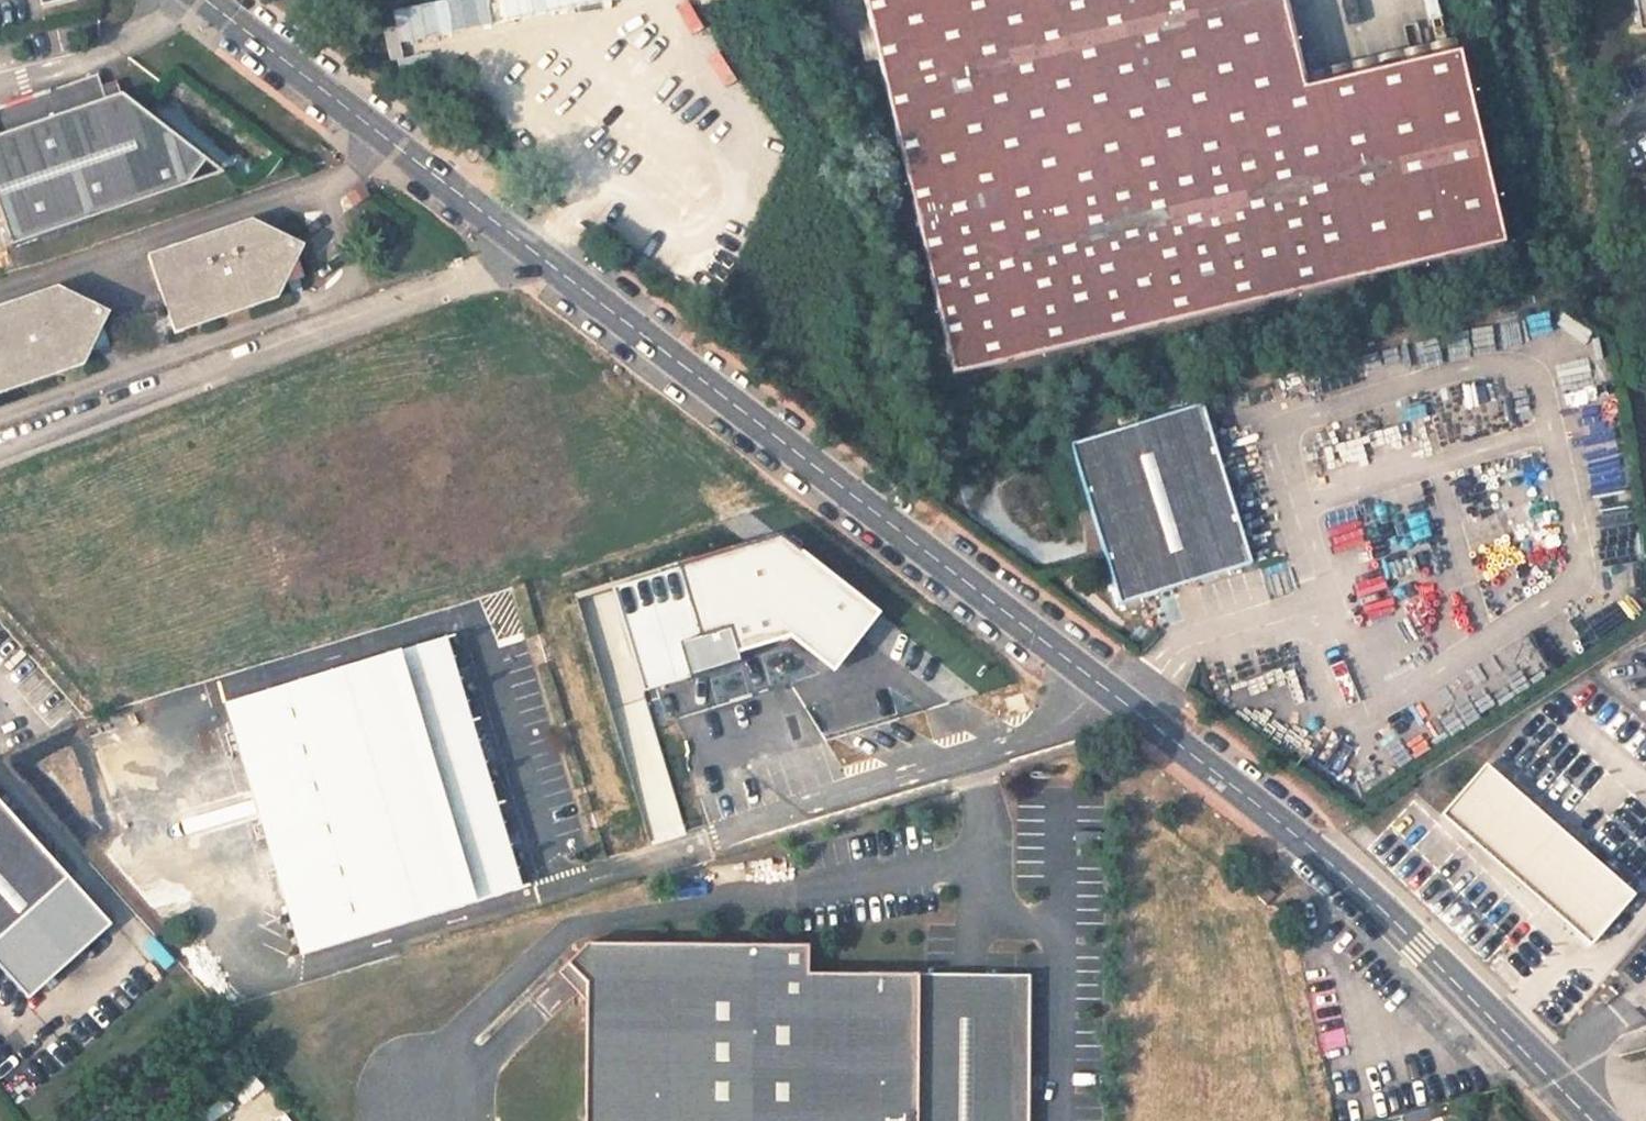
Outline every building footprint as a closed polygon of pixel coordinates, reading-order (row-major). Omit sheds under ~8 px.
[(1501,243),(1458,53),(1300,84),(1280,0),(869,0),(952,368),(1501,243)] [(1635,30),(1645,28),(1645,0),(1628,0),(1635,30)] [(176,190),(200,159),(113,90),(98,95),(91,74),(0,105),(0,232),(5,247),(176,190)] [(253,224),(148,259),(174,339),(277,304),(286,288),(303,283),(298,267),(295,264),(303,245),(253,224)] [(82,368),(91,354),(111,349),(103,327),(110,314),(57,288),(0,308),(0,395),(82,368)] [(1077,453),(1127,614),(1259,571),(1208,412),(1077,453)] [(534,888),(468,652),(241,714),(306,949),(534,888)] [(1627,902),(1488,778),(1451,821),(1588,946),(1627,902)] [(78,880),(0,796),(0,950),(78,880)] [(581,947),(562,966),(581,987),(581,1120),(913,1120),(914,976),(803,976),(803,948),(581,947)] [(914,976),(913,1120),(1011,1120),(1012,976),(914,976)]
